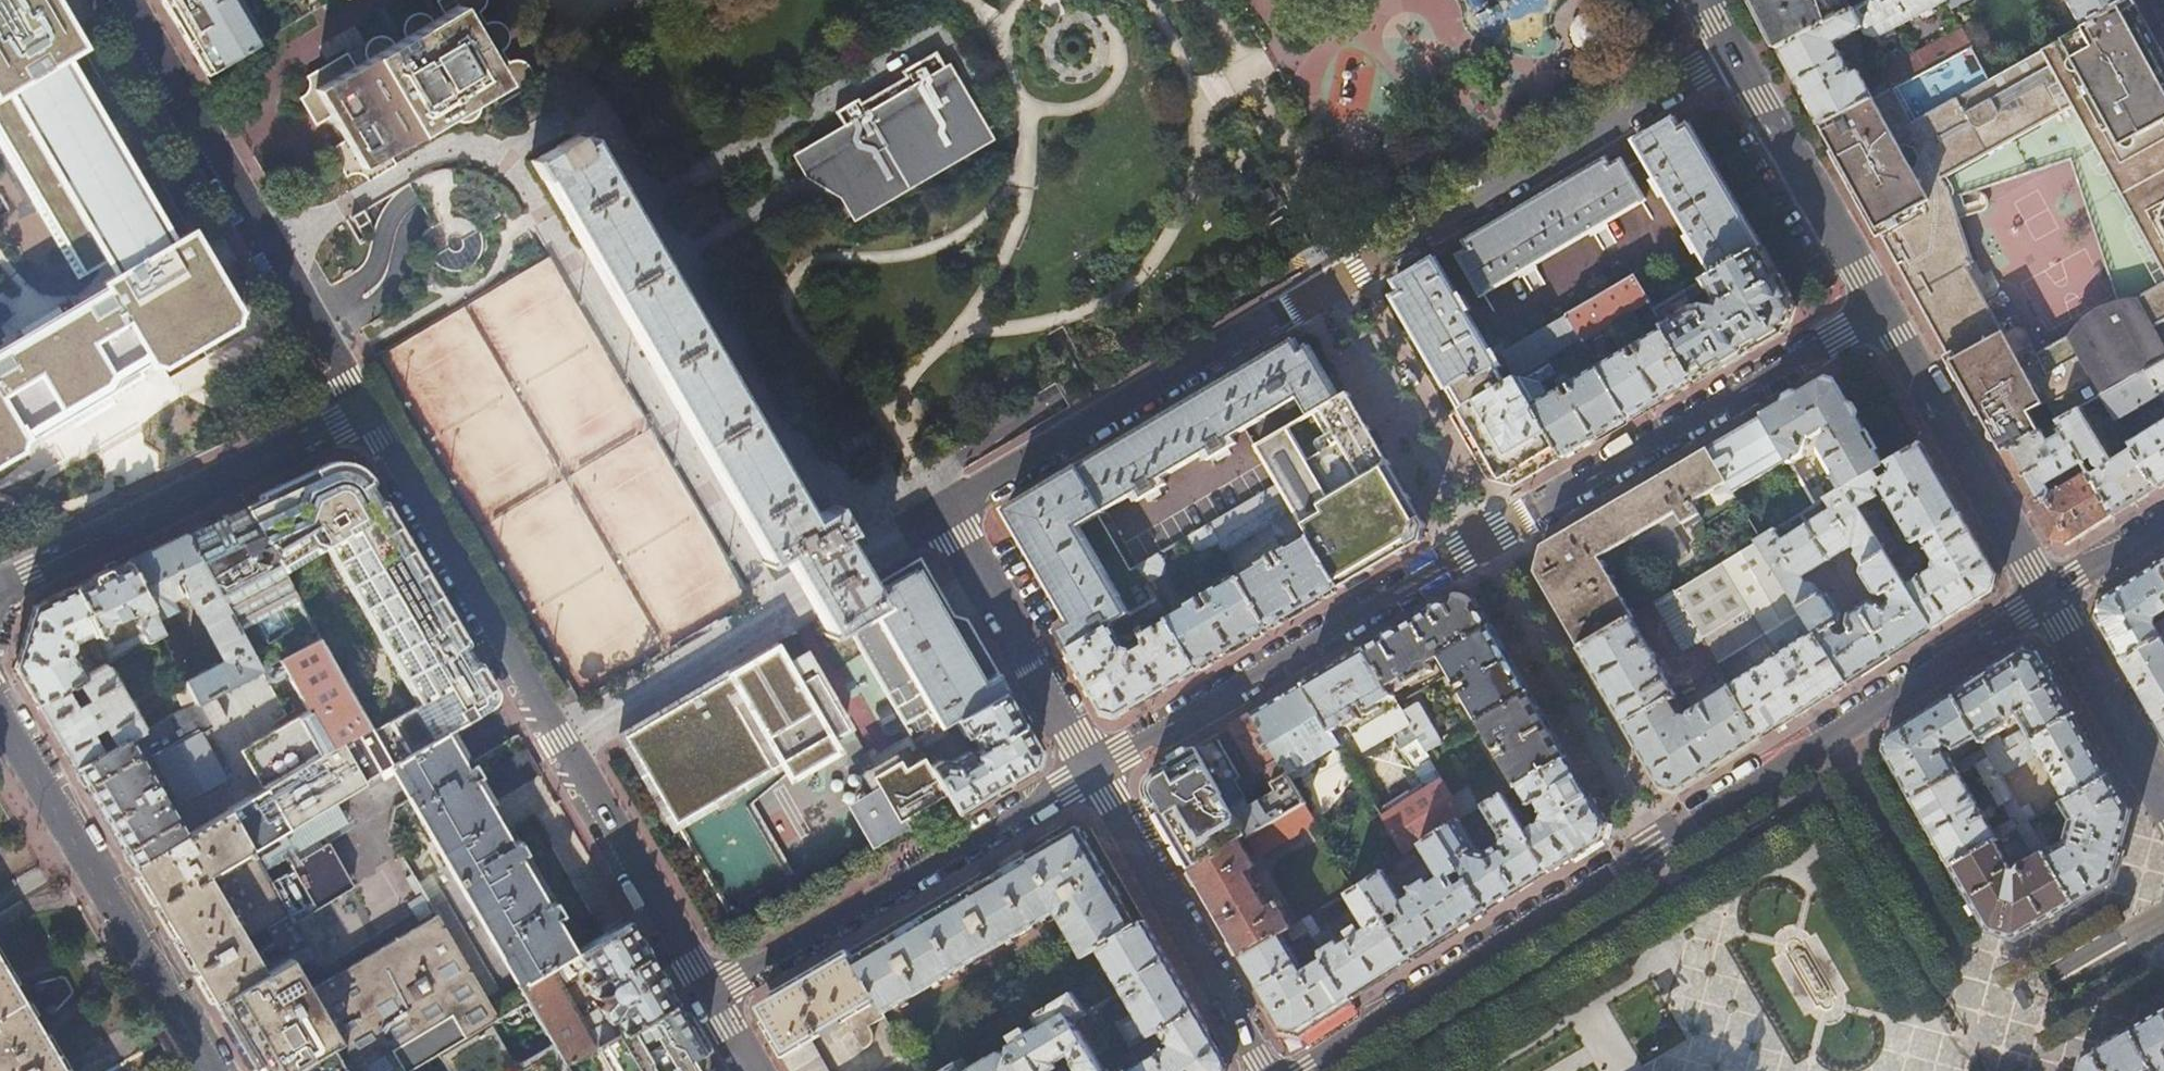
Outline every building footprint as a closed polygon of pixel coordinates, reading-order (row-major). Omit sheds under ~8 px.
[(22,454),(26,442),(20,432),(30,427),(46,454),(150,394),(133,365),(143,359),(149,369),(161,372),(237,327),(240,316),(191,231),(188,233),(148,165),(132,174),(106,131),(123,121),(82,52),(85,50),(56,0),(0,0),(0,94),(3,99),(9,95),(115,276),(101,284),(112,303),(0,370),(0,467),(22,454)] [(206,74),(266,38),(244,0),(162,0),(193,53),(206,74)] [(498,105),(527,87),(530,84),(532,80),(532,75),(532,70),(529,65),(525,61),(520,59),(514,59),(509,62),(502,51),(506,48),(509,44),(510,38),(510,33),(508,28),(504,24),(498,21),(492,20),(486,23),(479,12),(483,8),(486,3),(487,0),(435,0),(443,13),(432,20),(430,17),(425,13),(419,11),(413,12),(408,14),(404,18),(402,22),(402,27),(402,31),(404,36),(393,43),(390,39),(386,36),(380,35),(374,35),(369,38),(366,42),(363,46),(362,50),(364,55),(366,60),(354,66),(346,53),(305,76),(307,82),(306,86),(305,90),(303,93),(299,97),(315,126),(330,117),(335,126),(333,128),(336,132),(338,130),(344,140),(329,149),(345,176),(350,174),(355,174),(359,175),(364,177),(368,182),(396,165),(388,150),(451,114),(454,118),(458,121),(462,122),(469,121),(474,119),(477,115),(479,110),(480,105),(479,98),(490,92),(498,105)] [(1780,51),(1850,13),(1843,0),(1754,0),(1780,51)] [(1973,46),(1964,29),(1880,74),(1885,84),(1870,92),(1858,72),(1851,75),(1834,44),(1861,29),(1864,33),(1877,37),(1948,1),(1948,0),(1874,0),(1850,13),(1780,51),(1802,92),(1820,126),(1973,46)] [(1948,1),(1953,10),(1971,0),(1948,0),(1948,1)] [(2018,127),(2076,94),(2156,50),(2135,12),(2140,9),(2135,0),(2133,0),(2083,28),(2069,36),(1992,80),(2018,127)] [(2083,28),(2133,0),(2071,0),(2069,1),(2083,28)] [(2135,12),(2156,50),(2161,48),(2149,26),(2140,9),(2135,12)] [(1871,221),(1940,182),(2023,136),(2018,127),(1992,80),(1973,46),(1820,126),(1825,134),(1827,133),(1863,201),(1862,206),(1871,221)] [(2102,166),(2163,132),(2163,103),(2161,97),(2144,68),(2163,57),(2163,54),(2161,48),(2156,50),(2076,94),(2018,127),(2023,136),(2086,100),(2100,125),(2084,133),(2102,166)] [(830,116),(839,131),(843,138),(801,163),(808,174),(842,199),(852,215),(975,143),(953,108),(957,105),(937,72),(928,57),(894,76),(897,82),(854,108),(851,104),(830,116)] [(2161,97),(2163,97),(2163,57),(2144,68),(2161,97)] [(843,138),(839,131),(789,160),(800,179),(834,202),(848,226),(987,145),(942,69),(937,72),(957,105),(953,108),(975,143),(852,215),(842,199),(808,174),(801,163),(843,138)] [(1712,277),(1761,248),(1720,178),(1689,124),(1680,130),(1673,119),(1634,142),(1656,181),(1653,183),(1661,198),(1665,196),(1689,238),(1686,240),(1695,255),(1699,253),(1712,277)] [(807,599),(826,632),(823,634),(825,637),(844,626),(913,742),(913,743),(942,726),(953,720),(1002,691),(1001,689),(996,691),(993,687),(997,681),(964,625),(951,621),(923,574),(908,570),(869,592),(856,570),(839,539),(848,533),(832,505),(808,519),(672,285),(651,249),(629,211),(583,132),(530,162),(541,181),(542,180),(764,560),(761,562),(763,565),(781,555),(807,599)] [(2102,166),(2163,279),(2163,132),(2102,166)] [(1605,159),(1462,243),(1467,252),(1457,258),(1480,298),(1517,276),(1519,279),(1535,270),(1533,267),(1589,233),(1592,237),(1608,227),(1606,224),(1644,201),(1621,161),(1611,167),(1605,159)] [(1940,182),(1871,221),(1874,226),(1878,229),(1881,229),(1891,244),(1888,248),(1888,251),(1899,272),(1900,271),(1905,278),(1904,279),(1915,298),(1916,298),(1919,304),(1918,305),(1938,340),(1939,339),(1947,352),(1946,353),(1981,415),(1985,423),(1987,422),(2001,445),(1999,447),(2002,453),(2057,422),(2081,409),(2102,397),(2147,372),(2163,363),(2163,296),(2020,375),(1962,268),(1968,264),(1940,182)] [(682,199),(694,220),(718,206),(709,192),(692,201),(689,195),(682,199)] [(1653,312),(1664,331),(1693,382),(1789,326),(1793,310),(1779,283),(1761,248),(1712,277),(1702,283),(1708,291),(1711,289),(1717,298),(1715,306),(1705,305),(1693,308),(1685,293),(1653,312)] [(1460,411),(1516,378),(1515,377),(1502,355),(1504,354),(1500,349),(1490,355),(1466,314),(1470,312),(1461,296),(1457,298),(1435,259),(1394,283),(1400,293),(1393,297),(1459,411),(1460,411)] [(1569,316),(1582,338),(1646,300),(1634,278),(1569,316)] [(1515,377),(1582,338),(1569,316),(1504,354),(1502,355),(1515,377)] [(1624,354),(1599,368),(1629,420),(1662,400),(1693,382),(1664,331),(1639,346),(1634,338),(1629,337),(1622,342),(1621,346),(1624,354)] [(1938,340),(1946,353),(1947,352),(1939,339),(1938,340)] [(1068,652),(1113,626),(1140,611),(1158,601),(1148,583),(1139,568),(1131,573),(1098,516),(1133,495),(1137,503),(1166,486),(1162,478),(1204,454),(1208,461),(1237,445),(1232,437),(1298,399),(1309,418),(1314,416),(1334,404),(1314,370),(1318,369),(1311,358),(1313,357),(1311,353),(1309,355),(1307,351),(1309,350),(1308,347),(1299,352),(1296,346),(1298,344),(1296,341),(1267,358),(1268,360),(1265,361),(1264,360),(1260,362),(1261,364),(1239,377),(1238,375),(1231,379),(1232,380),(1223,386),(1222,384),(1219,386),(1219,388),(1208,394),(1210,398),(1180,416),(1178,412),(1168,418),(1167,416),(1161,420),(1162,421),(1152,427),(1151,425),(1148,427),(1149,429),(1138,435),(1141,440),(1111,458),(1108,453),(1097,459),(1096,458),(1092,460),(1092,462),(1081,468),(1080,467),(1076,469),(1077,471),(1067,477),(1054,484),(1053,482),(1050,484),(1051,486),(1047,488),(1046,487),(1010,508),(1011,510),(1007,513),(1022,540),(1021,541),(1024,545),(1025,545),(1038,567),(1037,568),(1039,572),(1041,572),(1054,595),(1053,596),(1056,600),(1057,600),(1071,625),(1060,632),(1059,630),(1056,632),(1068,652)] [(2163,399),(2163,363),(2147,372),(2161,395),(2163,399)] [(1558,391),(1532,406),(1563,458),(1598,438),(1629,420),(1599,368),(1573,383),(1568,376),(1564,374),(1555,380),(1555,384),(1558,391)] [(1334,404),(1339,400),(1337,397),(1335,398),(1328,385),(1329,384),(1327,381),(1325,381),(1318,369),(1314,370),(1334,404)] [(2161,395),(2147,372),(2102,397),(2117,421),(2161,395)] [(1563,458),(1532,406),(1516,378),(1460,411),(1466,422),(1456,428),(1487,483),(1511,488),(1563,458)] [(1788,461),(1790,465),(1804,458),(1808,440),(1823,432),(1827,436),(1822,440),(1819,454),(1822,459),(1815,463),(1822,477),(1829,473),(1833,479),(1829,482),(1832,488),(1837,486),(1840,491),(1847,487),(1872,472),(1883,466),(1862,431),(1839,389),(1820,384),(1762,417),(1788,461)] [(1190,405),(1178,412),(1180,416),(1210,398),(1208,394),(1195,402),(1194,400),(1189,403),(1190,405)] [(1295,512),(1310,538),(1340,589),(1420,542),(1424,527),(1389,465),(1348,395),(1339,400),(1334,404),(1314,416),(1331,446),(1308,460),(1290,430),(1257,449),(1280,486),(1295,512)] [(2114,514),(2157,487),(2130,444),(2126,437),(2106,450),(2081,409),(2057,422),(2075,450),(2087,443),(2087,449),(2092,453),(2081,460),(2114,514)] [(2157,487),(2163,483),(2163,410),(2153,418),(2158,426),(2130,444),(2157,487)] [(1466,422),(1460,411),(1459,411),(1449,417),(1456,428),(1466,422)] [(1732,493),(1788,461),(1762,417),(1736,433),(1707,450),(1727,484),(1732,493)] [(2075,450),(2057,422),(2002,453),(2030,501),(2052,541),(2066,544),(2114,514),(2081,460),(2056,474),(2051,464),(2075,450)] [(1121,445),(1108,453),(1111,458),(1141,440),(1138,435),(1124,443),(1123,442),(1120,444),(1121,445)] [(1872,472),(1847,487),(1859,508),(1878,498),(1883,506),(1888,503),(1911,542),(1920,537),(1960,513),(1943,485),(1919,444),(1886,464),(1892,473),(1878,482),(1872,472)] [(1692,505),(1727,484),(1707,450),(1539,548),(1533,572),(1555,609),(1578,649),(1630,618),(1633,616),(1606,570),(1650,544),(1663,567),(1687,554),(1674,530),(1681,525),(1685,531),(1701,520),(1692,505)] [(371,729),(392,764),(394,763),(443,734),(487,708),(490,690),(405,544),(366,477),(355,468),(345,464),(336,463),(297,482),(243,507),(276,564),(319,539),(416,704),(371,729)] [(1218,543),(1224,553),(1295,512),(1280,486),(1209,527),(1218,543)] [(1840,491),(1825,500),(1832,511),(1808,525),(1830,560),(1855,545),(1857,549),(1856,554),(1862,565),(1860,572),(1874,595),(1887,597),(1887,600),(1891,601),(1890,604),(1886,603),(1885,605),(1869,602),(1860,608),(1891,656),(1910,643),(1933,629),(1906,585),(1888,556),(1864,515),(1859,508),(1847,487),(1840,491)] [(1820,490),(1809,496),(1815,506),(1825,500),(1820,490)] [(318,638),(276,564),(243,507),(206,525),(184,535),(257,671),(264,667),(278,659),(318,638)] [(1873,510),(1864,515),(1888,556),(1898,550),(1873,510)] [(1997,575),(1960,513),(1920,537),(1932,559),(1929,564),(1931,569),(1924,573),(1919,566),(1913,569),(1917,577),(1906,585),(1933,629),(1960,612),(1991,592),(1997,575)] [(1830,560),(1808,525),(1781,541),(1775,531),(1756,542),(1847,683),(1868,670),(1891,656),(1860,608),(1850,614),(1846,630),(1844,630),(1843,634),(1839,633),(1839,629),(1837,629),(1842,615),(1828,593),(1820,593),(1816,584),(1806,583),(1803,578),(1830,560)] [(1203,551),(1218,543),(1209,527),(1189,539),(1195,550),(1203,551)] [(195,703),(257,671),(184,535),(157,548),(126,563),(153,619),(173,609),(169,599),(190,589),(192,592),(190,597),(190,601),(218,652),(231,655),(233,658),(217,667),(215,664),(183,679),(195,703)] [(1260,567),(1240,579),(1270,630),(1305,609),(1340,589),(1310,538),(1291,549),(1290,546),(1282,552),(1278,546),(1264,554),(1267,560),(1259,565),(1260,567)] [(1847,683),(1756,542),(1673,591),(1703,640),(1718,664),(1760,638),(1767,633),(1777,649),(1781,654),(1731,685),(1763,737),(1773,730),(1798,715),(1804,711),(1847,683)] [(1165,568),(1159,557),(1139,568),(1148,583),(1163,575),(1165,568)] [(100,575),(74,588),(95,631),(97,637),(104,651),(113,646),(106,632),(111,623),(131,613),(138,619),(136,626),(144,643),(160,634),(153,619),(126,563),(100,575)] [(2122,661),(2161,638),(2163,636),(2163,623),(2157,627),(2153,620),(2163,614),(2163,569),(2161,564),(2128,585),(2101,601),(2097,616),(2122,661)] [(1270,630),(1240,579),(1220,590),(1218,588),(1188,606),(1189,608),(1169,620),(1170,621),(1199,671),(1237,649),(1270,630)] [(15,668),(36,704),(84,677),(70,653),(73,648),(71,642),(95,631),(74,588),(33,607),(24,638),(15,668)] [(1703,640),(1673,591),(1654,603),(1683,652),(1703,640)] [(1398,706),(1403,703),(1397,691),(1431,671),(1427,665),(1438,658),(1490,629),(1473,600),(1457,595),(1411,622),(1365,649),(1398,706)] [(1146,621),(1164,611),(1158,601),(1140,611),(1146,621)] [(1646,646),(1630,618),(1578,649),(1601,686),(1623,724),(1669,697),(1674,694),(1666,678),(1670,675),(1661,659),(1655,662),(1654,652),(1646,646)] [(1199,671),(1170,621),(1145,636),(1138,625),(1118,636),(1113,626),(1068,652),(1103,713),(1120,718),(1158,695),(1199,671)] [(1490,629),(1438,658),(1456,688),(1465,683),(1468,688),(1459,694),(1461,697),(1456,700),(1463,710),(1468,708),(1477,723),(1528,693),(1508,658),(1490,629)] [(162,637),(175,662),(188,655),(176,630),(162,637)] [(1770,654),(1777,649),(1767,633),(1760,638),(1770,654)] [(99,669),(102,666),(109,663),(104,651),(97,637),(87,642),(99,669)] [(248,764),(263,789),(369,726),(318,638),(278,659),(302,703),(291,710),(297,720),(253,744),(248,764)] [(2122,661),(2139,691),(2156,720),(2163,715),(2163,643),(2161,638),(2122,661)] [(778,646),(776,644),(689,695),(618,737),(649,790),(651,789),(665,813),(667,812),(681,837),(683,836),(710,883),(715,880),(729,903),(729,904),(732,909),(768,889),(768,888),(767,886),(771,884),(723,801),(801,756),(804,761),(805,762),(832,747),(828,740),(840,733),(840,734),(845,732),(813,677),(797,686),(785,664),(775,648),(778,646)] [(1402,713),(1398,706),(1365,649),(1338,666),(1304,685),(1333,734),(1347,726),(1363,753),(1410,726),(1402,713)] [(2025,649),(1954,694),(1978,736),(1990,756),(1994,763),(2008,754),(1997,735),(2010,727),(2011,720),(2017,717),(2024,730),(2014,736),(2021,747),(2077,715),(2057,681),(2041,653),(2025,649)] [(806,652),(785,664),(797,686),(813,677),(819,674),(806,652)] [(129,668),(122,655),(111,662),(118,674),(129,668)] [(1727,676),(1735,672),(1729,660),(1721,665),(1727,676)] [(74,768),(128,739),(141,732),(102,666),(99,669),(84,677),(36,704),(56,739),(74,768)] [(270,677),(264,667),(257,671),(195,703),(179,712),(168,718),(181,742),(152,759),(183,813),(210,799),(211,796),(208,790),(227,779),(199,731),(265,694),(259,683),(270,677)] [(179,712),(195,703),(183,679),(167,688),(179,712)] [(1465,683),(1456,688),(1459,694),(1468,688),(1465,683)] [(1253,715),(1292,782),(1312,770),(1309,764),(1339,745),(1333,734),(1304,685),(1282,699),(1253,715)] [(1722,763),(1763,737),(1731,685),(1693,709),(1690,704),(1683,708),(1686,714),(1680,715),(1669,697),(1623,724),(1660,787),(1675,792),(1722,763)] [(944,795),(955,813),(1035,767),(1038,752),(1002,691),(953,720),(963,737),(968,734),(978,750),(972,754),(965,752),(947,764),(934,763),(930,757),(924,761),(944,795)] [(1518,787),(1567,759),(1547,725),(1528,693),(1477,723),(1500,761),(1496,763),(1502,774),(1507,772),(1516,788),(1518,787)] [(1978,736),(1954,694),(1889,735),(1884,751),(1898,775),(1913,801),(1960,774),(1972,767),(1966,759),(1962,761),(1952,762),(1948,754),(1943,751),(1947,745),(1956,748),(1978,736)] [(1417,704),(1402,713),(1410,726),(1413,732),(1426,753),(1440,744),(1417,704)] [(1196,749),(1249,837),(1305,805),(1292,782),(1253,715),(1232,727),(1261,775),(1266,772),(1277,792),(1252,807),(1237,781),(1241,778),(1217,736),(1196,749)] [(2095,747),(2077,715),(2021,747),(2008,754),(1994,763),(2002,778),(2040,755),(2067,801),(2112,775),(2095,747)] [(226,811),(287,916),(348,880),(323,837),(346,823),(333,800),(392,764),(371,729),(369,726),(263,789),(226,811)] [(947,735),(942,726),(913,743),(918,751),(947,735)] [(1426,753),(1413,732),(1395,742),(1404,758),(1406,758),(1413,770),(1430,760),(1426,753)] [(394,763),(414,796),(463,767),(443,734),(394,763)] [(132,867),(184,836),(128,739),(74,768),(104,819),(132,867)] [(944,795),(924,761),(918,751),(913,743),(913,742),(873,766),(877,773),(870,777),(882,797),(860,810),(879,843),(903,829),(899,821),(944,795)] [(1148,799),(1190,872),(1249,837),(1196,749),(1155,773),(1148,799)] [(486,807),(540,775),(525,750),(479,777),(471,782),(486,807)] [(751,805),(804,761),(801,756),(723,801),(771,884),(767,886),(768,888),(791,874),(751,805)] [(1960,774),(1913,801),(1930,831),(1951,867),(1994,843),(2018,829),(2029,823),(2021,810),(2002,778),(1994,763),(1990,756),(1976,765),(2000,807),(2004,805),(2012,820),(1994,830),(1989,822),(1996,817),(1990,807),(1982,811),(1960,774)] [(1525,831),(1550,872),(1601,840),(1605,823),(1586,791),(1567,759),(1518,787),(1534,812),(1541,815),(1542,821),(1525,831)] [(547,970),(573,955),(552,918),(560,914),(553,902),(551,903),(548,899),(542,902),(519,863),(525,860),(523,856),(525,855),(517,841),(515,842),(513,838),(507,841),(486,807),(471,782),(479,777),(470,763),(463,767),(414,796),(409,799),(432,839),(437,836),(459,876),(455,878),(459,886),(464,883),(497,940),(493,943),(497,951),(502,948),(523,984),(547,970)] [(2133,811),(2112,775),(2067,801),(2061,804),(2070,819),(2065,841),(2046,852),(2075,903),(2091,894),(2114,881),(2133,811)] [(1421,846),(1440,832),(1460,821),(1464,818),(1452,798),(1442,781),(1382,817),(1405,856),(1421,846)] [(651,789),(649,790),(721,915),(732,909),(729,904),(729,903),(715,880),(710,883),(683,836),(681,837),(667,812),(665,813),(651,789)] [(1467,789),(1452,798),(1464,818),(1479,809),(1467,789)] [(1440,832),(1488,911),(1550,872),(1525,831),(1502,796),(1484,807),(1501,835),(1498,847),(1486,853),(1477,850),(1460,821),(1440,832)] [(1260,856),(1298,835),(1316,824),(1305,805),(1249,837),(1260,856)] [(2029,805),(2021,810),(2029,823),(2037,818),(2029,805)] [(245,940),(287,916),(226,811),(184,836),(132,867),(213,1003),(264,973),(245,940)] [(1994,843),(1951,867),(1989,931),(1997,934),(2015,938),(2075,903),(2046,852),(2043,848),(2035,833),(2029,823),(2018,829),(2035,857),(2026,861),(2023,856),(2018,859),(2021,864),(2019,869),(2011,870),(1994,843)] [(852,963),(883,1014),(1055,914),(1082,959),(1098,950),(1135,927),(1077,830),(852,963)] [(2041,830),(2035,833),(2043,848),(2050,844),(2041,830)] [(1366,882),(1412,959),(1488,911),(1440,832),(1421,846),(1440,877),(1435,881),(1430,884),(1426,879),(1409,889),(1413,894),(1402,901),(1399,895),(1384,871),(1366,882)] [(1217,917),(1241,958),(1292,927),(1282,908),(1283,907),(1280,902),(1267,908),(1247,875),(1302,842),(1298,835),(1260,856),(1249,837),(1190,872),(1217,917)] [(381,843),(393,865),(403,859),(390,837),(381,843)] [(403,859),(393,865),(424,918),(434,913),(403,859)] [(1310,930),(1325,956),(1350,998),(1412,959),(1366,882),(1347,894),(1367,929),(1359,934),(1357,930),(1339,941),(1336,936),(1326,941),(1311,916),(1304,920),(1310,930)] [(1409,889),(1399,895),(1402,901),(1413,894),(1409,889)] [(469,956),(474,964),(485,957),(448,896),(431,907),(463,959),(469,956)] [(488,1025),(496,1020),(436,916),(309,990),(340,1042),(358,1070),(410,1070),(436,1056),(488,1025)] [(1350,998),(1325,956),(1303,969),(1288,943),(1310,930),(1304,920),(1292,927),(1241,958),(1263,995),(1282,1028),(1297,1031),(1350,998)] [(1172,969),(1144,922),(1135,927),(1098,950),(1121,990),(1128,1000),(1150,1038),(1161,1031),(1196,1010),(1172,969)] [(580,1058),(674,1002),(653,967),(627,923),(575,953),(590,979),(584,983),(591,996),(606,994),(610,999),(600,1010),(607,1022),(584,1035),(547,970),(523,984),(518,987),(551,1044),(564,1067),(580,1058)] [(791,1070),(828,1070),(812,1043),(847,1022),(863,1050),(865,1049),(867,1047),(869,1045),(870,1043),(872,1040),(873,1038),(873,1036),(873,1034),(869,1026),(884,1017),(883,1014),(852,963),(846,953),(806,976),(772,996),(775,1000),(767,1004),(764,1018),(766,1021),(762,1023),(791,1070)] [(290,958),(264,973),(213,1003),(239,1048),(253,1070),(291,1070),(329,1048),(340,1042),(309,990),(290,958)] [(0,963),(0,1070),(63,1070),(0,963)] [(1128,1000),(1121,990),(1116,993),(1122,1004),(1128,1000)] [(1010,1055),(1020,1070),(1053,1070),(1059,1068),(1059,1065),(1058,1063),(1071,1055),(1073,1059),(1073,1062),(1078,1070),(1105,1070),(1077,1025),(1077,1022),(1087,1015),(1073,994),(1035,1017),(1041,1027),(1013,1048),(1010,1055)] [(701,1068),(702,1066),(703,1063),(703,1059),(701,1054),(700,1052),(702,1050),(685,1020),(674,1002),(580,1058),(587,1070),(699,1070),(701,1068)] [(2131,1028),(2155,1070),(2163,1070),(2163,1009),(2144,1021),(2131,1028)] [(1227,1062),(1196,1010),(1161,1031),(1167,1043),(1161,1047),(1163,1052),(1132,1070),(1225,1070),(1227,1062)] [(508,1060),(488,1025),(436,1056),(445,1070),(489,1070),(508,1060)] [(2131,1028),(2083,1056),(2079,1070),(2155,1070),(2131,1028)] [(818,1047),(839,1070),(852,1070),(856,1067),(829,1037),(818,1047)] [(564,1067),(551,1044),(520,1063),(509,1061),(508,1060),(489,1070),(567,1070),(564,1067)] [(291,1070),(341,1070),(329,1048),(291,1070)] [(946,1070),(1020,1070),(1010,1055),(1004,1053),(972,1069),(965,1060),(946,1070)]
